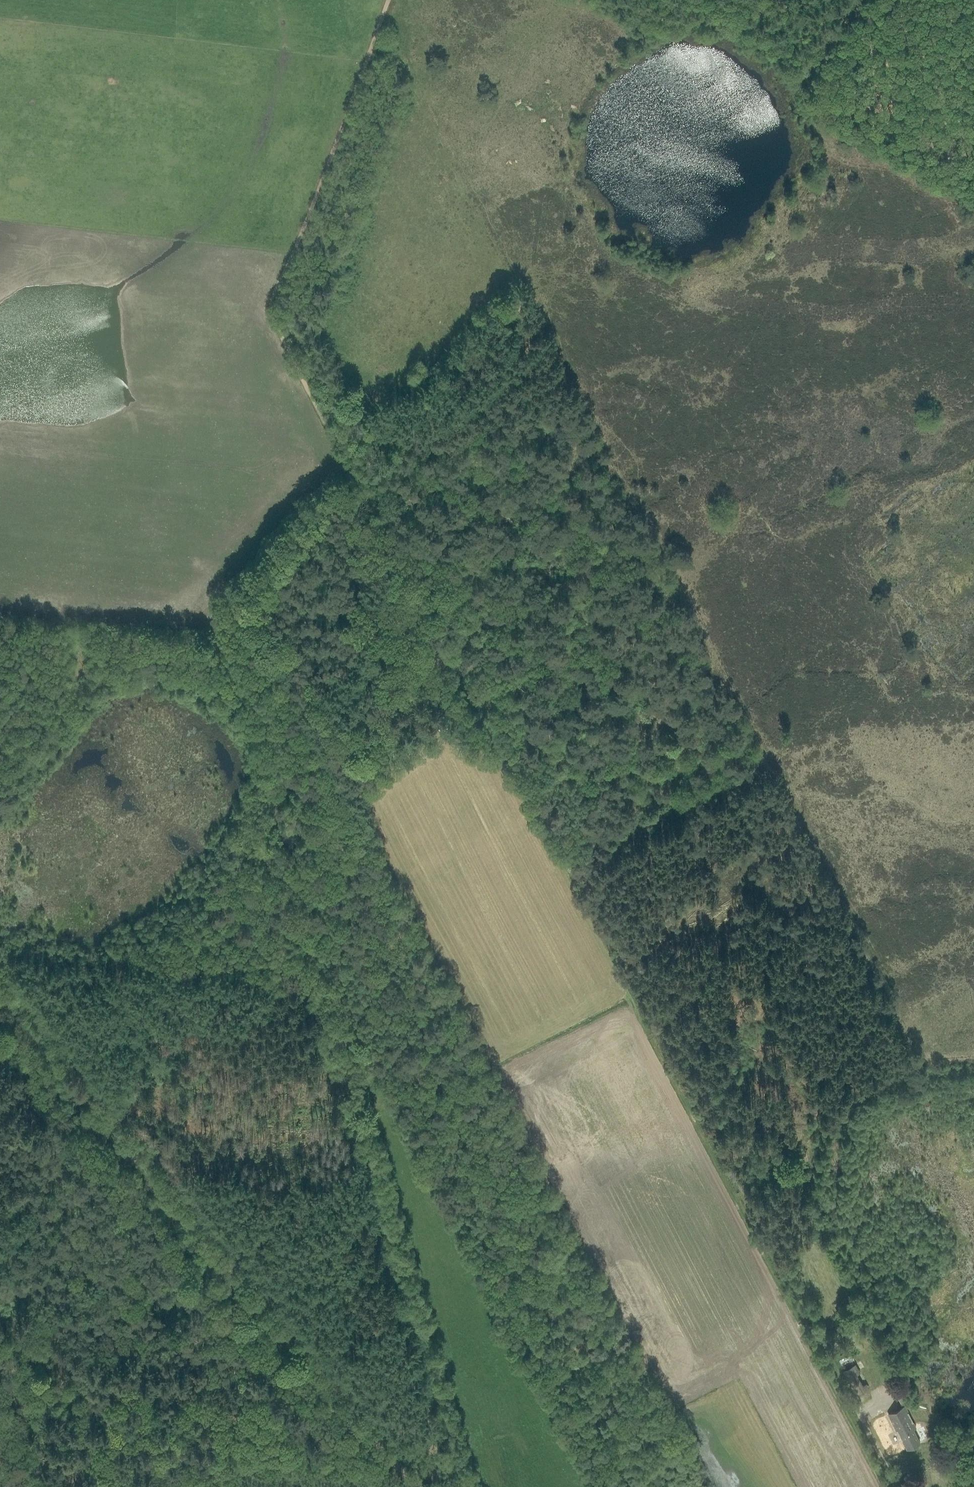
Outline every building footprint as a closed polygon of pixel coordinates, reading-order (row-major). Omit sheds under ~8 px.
[(861,1373),(856,1364),(843,1372),(857,1397),(870,1390),(867,1384),(863,1386),(857,1375),(861,1373)] [(901,1404),(905,1402),(903,1398),(909,1395),(905,1387),(893,1392),(897,1401),(899,1399),(901,1404)] [(908,1449),(920,1443),(913,1429),(916,1428),(905,1407),(889,1416),(897,1432),(898,1431),(908,1449)]
